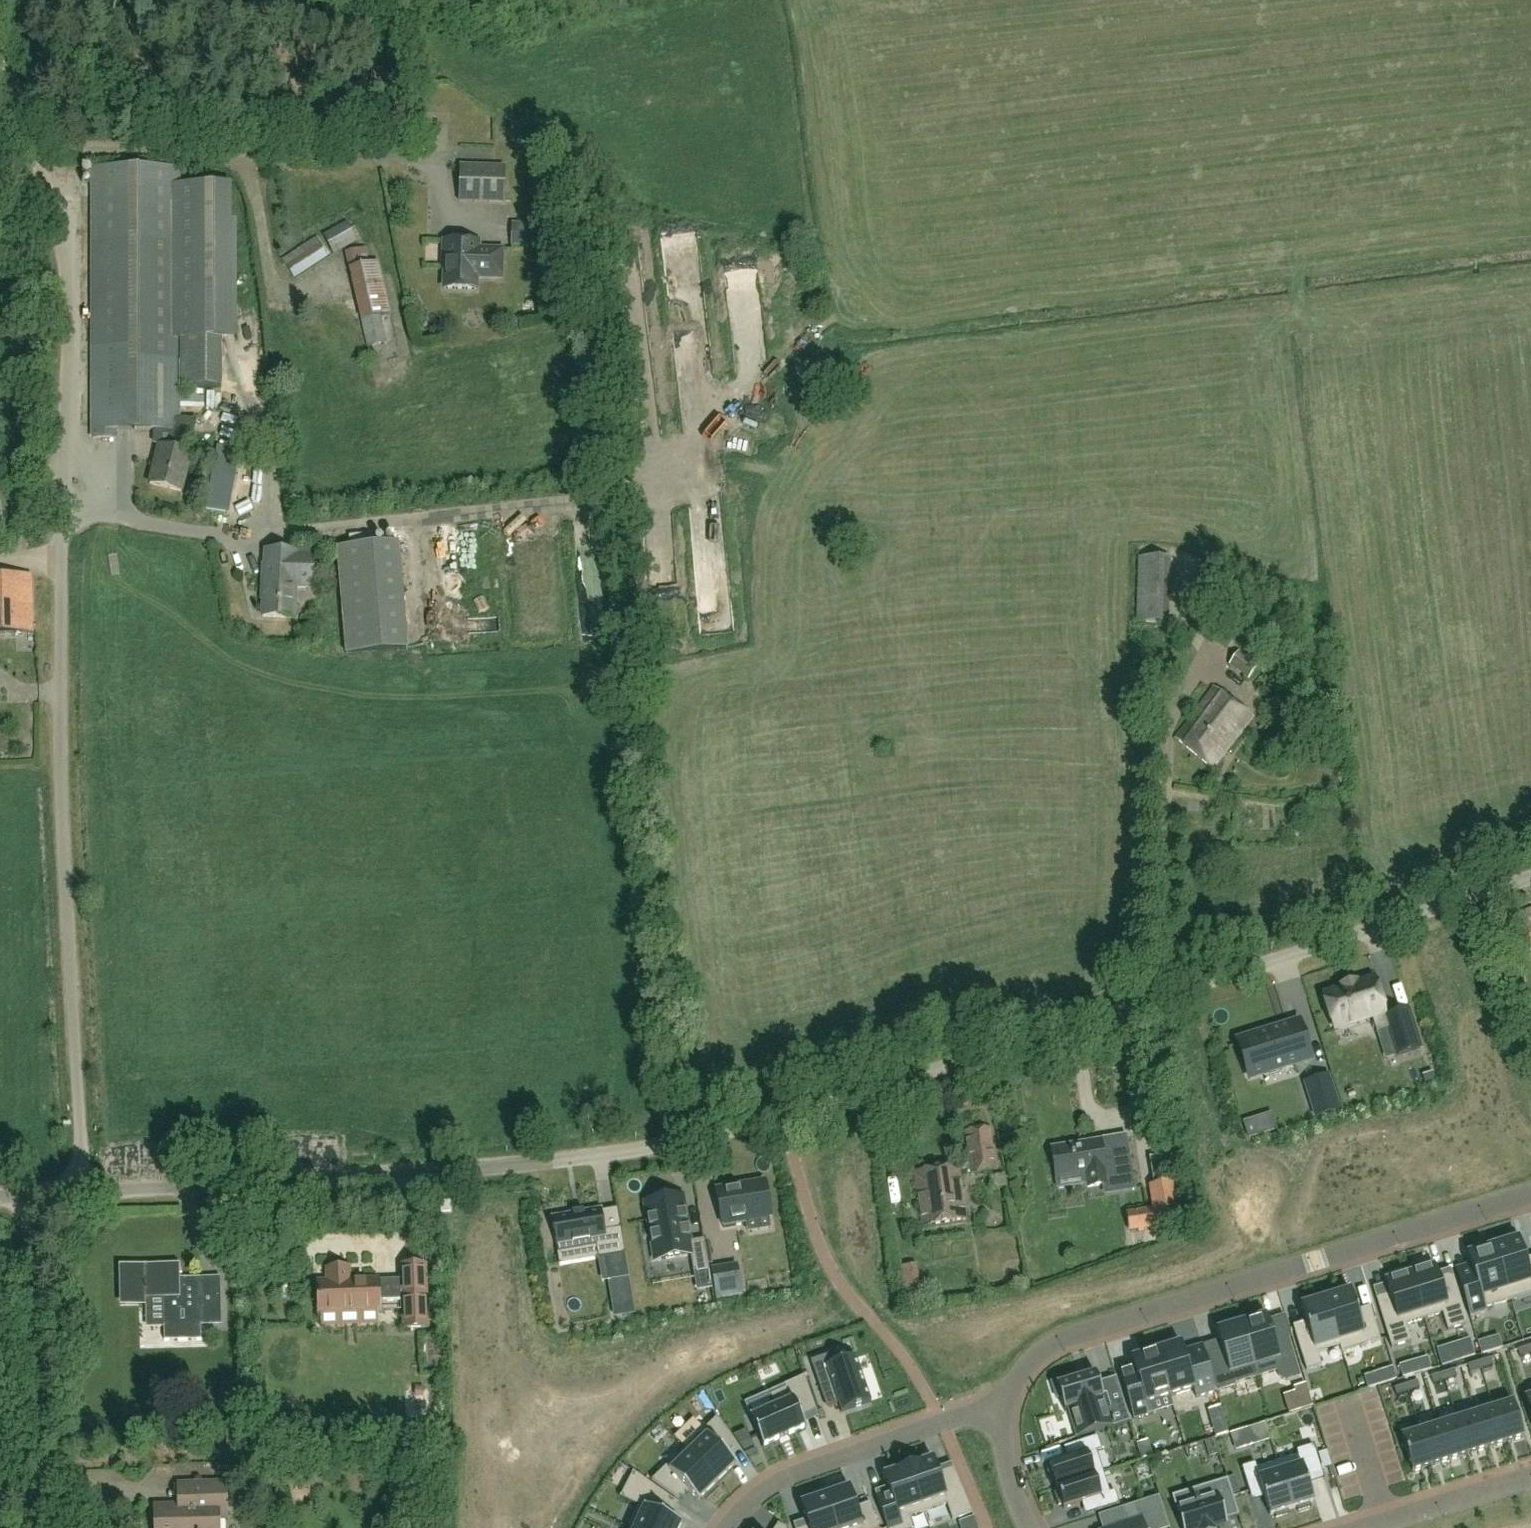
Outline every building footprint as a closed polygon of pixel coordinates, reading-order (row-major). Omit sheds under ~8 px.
[(460,165),(459,195),(503,196),(504,165),(460,165)] [(172,172),(83,174),(89,437),(174,435),(173,392),(217,391),(216,331),(176,332),(172,172)] [(228,303),(226,178),(215,178),(215,184),(183,185),(185,315),(223,314),(223,303),(228,303)] [(276,254),(284,272),(353,239),(344,221),(276,254)] [(534,224),(511,223),(510,246),(533,247),(534,224)] [(478,241),(445,240),(444,267),(445,267),(444,288),(476,289),(476,276),(501,277),(502,249),(485,248),(485,252),(477,252),(478,241)] [(360,247),(343,250),(344,259),(362,257),(360,247)] [(348,269),(357,313),(383,308),(373,263),(348,269)] [(690,330),(689,313),(672,314),(672,330),(690,330)] [(161,445),(150,485),(182,493),(192,454),(189,453),(161,445)] [(332,542),(321,543),(322,554),(333,553),(332,542)] [(266,550),(266,565),(264,565),(263,592),(265,593),(263,617),(295,619),(297,587),(314,588),(315,556),(298,555),(298,552),(266,550)] [(33,632),(32,576),(0,577),(0,633),(33,632)] [(1516,914),(1527,945),(1530,944),(1530,909),(1516,914)] [(1372,1017),(1377,1033),(1388,1029),(1389,1029),(1386,1017),(1374,979),(1357,985),(1356,983),(1341,988),(1341,989),(1324,995),(1335,1029),(1372,1017)] [(1408,1010),(1386,1017),(1389,1029),(1388,1029),(1397,1056),(1421,1048),(1408,1010)] [(1299,1021),(1238,1040),(1250,1079),(1311,1060),(1299,1021)] [(1339,1110),(1328,1076),(1305,1083),(1316,1117),(1339,1110)] [(965,1132),(973,1176),(996,1172),(988,1127),(965,1132)] [(1101,1142),(1052,1150),(1057,1178),(1086,1174),(1088,1188),(1107,1185),(1108,1191),(1132,1187),(1133,1190),(1134,1190),(1129,1154),(1103,1158),(1101,1142)] [(925,1227),(966,1221),(958,1166),(917,1172),(925,1227)] [(765,1182),(717,1190),(724,1228),(747,1224),(747,1220),(771,1216),(765,1182)] [(1155,1210),(1147,1211),(1128,1214),(1130,1230),(1150,1227),(1178,1222),(1171,1183),(1151,1186),(1155,1210)] [(683,1196),(646,1203),(653,1244),(660,1243),(663,1260),(691,1255),(694,1273),(710,1271),(704,1240),(690,1242),(683,1196)] [(451,1202),(441,1202),(441,1213),(451,1212),(451,1202)] [(625,1254),(621,1228),(606,1231),(602,1209),(584,1212),(584,1211),(583,1211),(583,1212),(574,1214),(574,1213),(573,1213),(573,1214),(552,1217),(558,1253),(597,1247),(599,1259),(603,1258),(607,1281),(629,1278),(625,1254)] [(1494,1247),(1511,1300),(1530,1294),(1530,1266),(1528,1267),(1526,1259),(1518,1235),(1503,1240),(1504,1244),(1494,1247)] [(1472,1282),(1461,1286),(1471,1318),(1487,1313),(1485,1308),(1511,1300),(1494,1247),(1483,1250),(1482,1247),(1466,1252),(1470,1265),(1475,1278),(1472,1282)] [(1414,1272),(1410,1273),(1425,1319),(1443,1313),(1448,1330),(1468,1324),(1453,1276),(1440,1280),(1438,1273),(1435,1265),(1431,1266),(1429,1263),(1413,1268),(1414,1272)] [(180,1264),(120,1266),(120,1267),(125,1267),(125,1299),(164,1298),(165,1341),(202,1340),(201,1315),(222,1315),(221,1285),(181,1286),(180,1264)] [(737,1265),(713,1269),(718,1299),(742,1294),(737,1265)] [(920,1281),(917,1266),(900,1269),(902,1283),(920,1281)] [(328,1282),(319,1282),(320,1314),(380,1312),(379,1280),(350,1281),(350,1268),(328,1269),(328,1282)] [(426,1268),(402,1269),(405,1328),(428,1327),(426,1268)] [(1407,1324),(1425,1319),(1410,1273),(1406,1274),(1405,1270),(1389,1275),(1390,1279),(1385,1281),(1390,1296),(1377,1300),(1392,1348),(1412,1342),(1407,1324)] [(1334,1296),(1326,1299),(1343,1352),(1381,1340),(1372,1314),(1359,1318),(1351,1291),(1349,1292),(1347,1288),(1333,1293),(1334,1296)] [(1308,1328),(1295,1332),(1307,1371),(1322,1366),(1318,1353),(1340,1346),(1342,1352),(1343,1352),(1326,1299),(1318,1301),(1317,1298),(1303,1302),(1304,1306),(1301,1307),(1308,1328)] [(633,1301),(612,1304),(614,1317),(635,1313),(633,1301)] [(1242,1324),(1258,1377),(1277,1371),(1279,1376),(1283,1380),(1287,1381),(1300,1377),(1286,1330),(1276,1333),(1271,1330),(1267,1317),(1266,1312),(1249,1317),(1251,1322),(1242,1324)] [(1258,1377),(1242,1324),(1234,1327),(1232,1322),(1215,1328),(1221,1346),(1219,1350),(1205,1354),(1217,1392),(1236,1386),(1235,1384),(1258,1377)] [(1459,1361),(1474,1357),(1470,1341),(1454,1346),(1459,1361)] [(1170,1342),(1155,1347),(1170,1397),(1194,1390),(1197,1398),(1217,1392),(1205,1354),(1202,1346),(1201,1346),(1202,1350),(1185,1355),(1184,1352),(1181,1343),(1171,1346),(1170,1342)] [(1520,1358),(1530,1354),(1530,1351),(1529,1346),(1518,1350),(1520,1358)] [(1134,1366),(1119,1371),(1134,1420),(1154,1413),(1151,1403),(1170,1397),(1155,1347),(1140,1352),(1142,1355),(1131,1359),(1132,1362),(1134,1366)] [(835,1364),(832,1354),(811,1361),(826,1404),(828,1403),(830,1408),(839,1405),(841,1413),(872,1402),(871,1401),(869,1401),(855,1359),(857,1358),(856,1357),(835,1364)] [(1482,1370),(1493,1366),(1491,1358),(1479,1362),(1482,1370)] [(1399,1365),(1403,1378),(1416,1374),(1412,1361),(1399,1365)] [(1468,1365),(1470,1373),(1482,1370),(1479,1362),(1468,1365)] [(1369,1388),(1396,1380),(1393,1369),(1366,1377),(1369,1388)] [(1445,1381),(1457,1377),(1454,1369),(1443,1373),(1445,1381)] [(1434,1385),(1445,1381),(1443,1373),(1431,1377),(1434,1385)] [(1072,1377),(1052,1383),(1057,1400),(1061,1398),(1064,1411),(1068,1409),(1077,1438),(1089,1434),(1130,1422),(1118,1383),(1101,1389),(1096,1374),(1074,1381),(1072,1377)] [(751,1416),(750,1417),(764,1448),(765,1447),(764,1446),(779,1439),(780,1440),(781,1440),(781,1439),(788,1436),(789,1436),(789,1435),(805,1428),(806,1429),(807,1429),(805,1424),(801,1416),(816,1410),(804,1377),(785,1385),(787,1389),(771,1396),(776,1407),(752,1418),(751,1416)] [(1409,1392),(1420,1389),(1418,1381),(1406,1384),(1409,1392)] [(1406,1384),(1394,1388),(1397,1396),(1409,1392),(1406,1384)] [(706,1410),(713,1405),(707,1396),(700,1401),(706,1410)] [(1513,1402),(1494,1408),(1505,1444),(1524,1438),(1513,1402)] [(1494,1408),(1476,1414),(1487,1449),(1505,1444),(1494,1408)] [(1476,1414),(1457,1420),(1468,1455),(1487,1449),(1476,1414)] [(717,1418),(685,1449),(717,1482),(735,1465),(736,1466),(737,1465),(726,1453),(735,1444),(717,1418)] [(1468,1455),(1457,1420),(1439,1425),(1450,1461),(1468,1455)] [(1248,1428),(1253,1444),(1270,1439),(1265,1423),(1248,1428)] [(1439,1425),(1421,1431),(1431,1466),(1450,1461),(1439,1425)] [(754,1447),(747,1431),(734,1436),(745,1452),(754,1447)] [(1431,1466),(1421,1431),(1401,1437),(1412,1472),(1431,1466)] [(1051,1470),(1047,1472),(1052,1484),(1055,1483),(1057,1488),(1103,1472),(1097,1452),(1102,1450),(1097,1437),(1073,1445),(1077,1457),(1050,1466),(1051,1470)] [(1298,1456),(1278,1462),(1292,1509),(1297,1508),(1298,1512),(1311,1508),(1310,1504),(1314,1503),(1305,1475),(1321,1470),(1314,1446),(1297,1451),(1298,1456)] [(685,1449),(652,1480),(679,1499),(688,1490),(699,1502),(700,1501),(699,1500),(717,1482),(685,1449)] [(909,1467),(924,1512),(947,1505),(953,1520),(973,1514),(953,1468),(939,1473),(937,1468),(934,1458),(909,1467)] [(1255,1464),(1242,1468),(1250,1492),(1262,1488),(1270,1516),(1275,1515),(1276,1518),(1289,1514),(1288,1511),(1292,1509),(1278,1462),(1257,1469),(1255,1464)] [(924,1512),(909,1467),(899,1470),(897,1467),(883,1472),(888,1486),(890,1492),(877,1496),(887,1527),(906,1527),(913,1526),(910,1517),(924,1512)] [(620,1498),(640,1507),(630,1527),(680,1527),(682,1524),(668,1517),(666,1513),(672,1500),(650,1484),(634,1472),(620,1498)] [(1058,1492),(1054,1493),(1059,1506),(1062,1505),(1064,1509),(1092,1501),(1096,1513),(1119,1504),(1115,1491),(1110,1493),(1103,1472),(1057,1488),(1058,1492)] [(402,1494),(402,1478),(389,1479),(389,1494),(402,1494)] [(1240,1515),(1228,1480),(1193,1491),(1197,1502),(1176,1509),(1182,1527),(1217,1527),(1228,1525),(1227,1520),(1230,1519),(1240,1515)] [(156,1527),(220,1527),(219,1518),(228,1518),(227,1483),(178,1486),(179,1505),(155,1506),(156,1527)] [(825,1495),(837,1527),(879,1527),(870,1503),(857,1508),(850,1487),(825,1495)] [(805,1527),(837,1527),(825,1495),(801,1504),(806,1520),(808,1527),(805,1527)] [(1144,1520),(1165,1513),(1159,1496),(1125,1507),(1130,1523),(1113,1527),(1147,1527),(1144,1520)]
